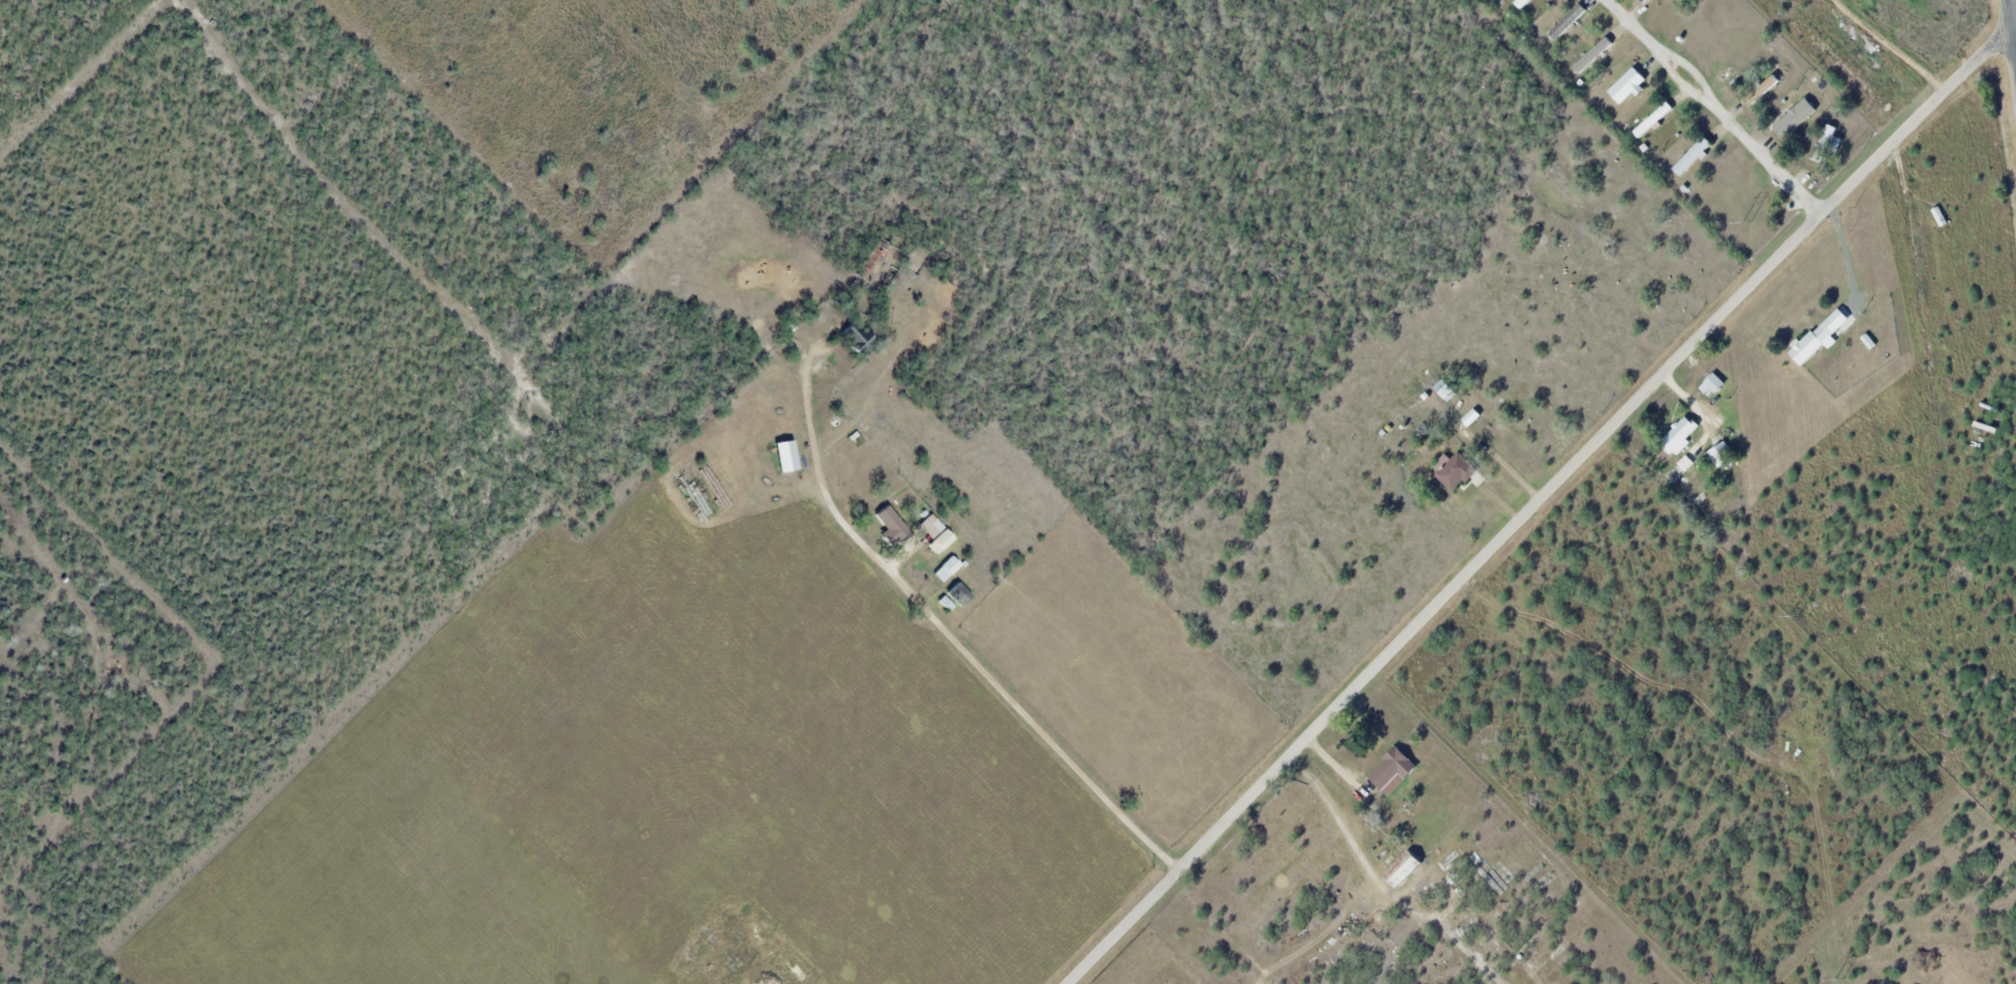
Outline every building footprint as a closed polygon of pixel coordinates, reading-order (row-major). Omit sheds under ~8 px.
[(1523,11),(1535,0),(1518,0),(1515,3),(1523,11)] [(1587,9),(1581,3),(1551,34),(1557,40),(1587,9)] [(1575,68),(1582,76),(1609,49),(1602,41),(1575,68)] [(1611,94),(1625,106),(1648,79),(1633,67),(1611,94)] [(1747,100),(1755,107),(1781,81),(1773,74),(1747,100)] [(1782,127),(1791,137),(1824,104),(1814,94),(1782,127)] [(1643,141),(1677,111),(1669,102),(1635,133),(1643,141)] [(1841,130),(1830,124),(1813,159),(1824,165),(1841,130)] [(1682,177),(1715,145),(1706,136),(1673,168),(1682,177)] [(1792,353),(1804,366),(1827,345),(1830,349),(1839,341),(1838,340),(1863,316),(1849,301),(1792,353)] [(868,342),(851,323),(840,334),(856,352),(868,342)] [(1702,390),(1714,399),(1726,382),(1714,373),(1702,390)] [(1665,443),(1679,454),(1701,426),(1686,415),(1665,443)] [(799,469),(795,439),(776,442),(780,472),(799,469)] [(1738,458),(1727,441),(1710,452),(1721,469),(1738,458)] [(1455,494),(1479,470),(1460,451),(1437,475),(1455,494)] [(886,531),(882,534),(890,546),(909,532),(888,504),(874,514),(886,531)] [(919,524),(932,538),(943,527),(931,514),(919,524)] [(933,573),(942,583),(961,564),(952,555),(933,573)] [(971,596),(959,582),(946,592),(959,607),(971,596)] [(1401,774),(1406,780),(1420,766),(1399,746),(1369,776),(1384,791),(1401,774)] [(1426,863),(1412,849),(1385,876),(1399,890),(1426,863)]
